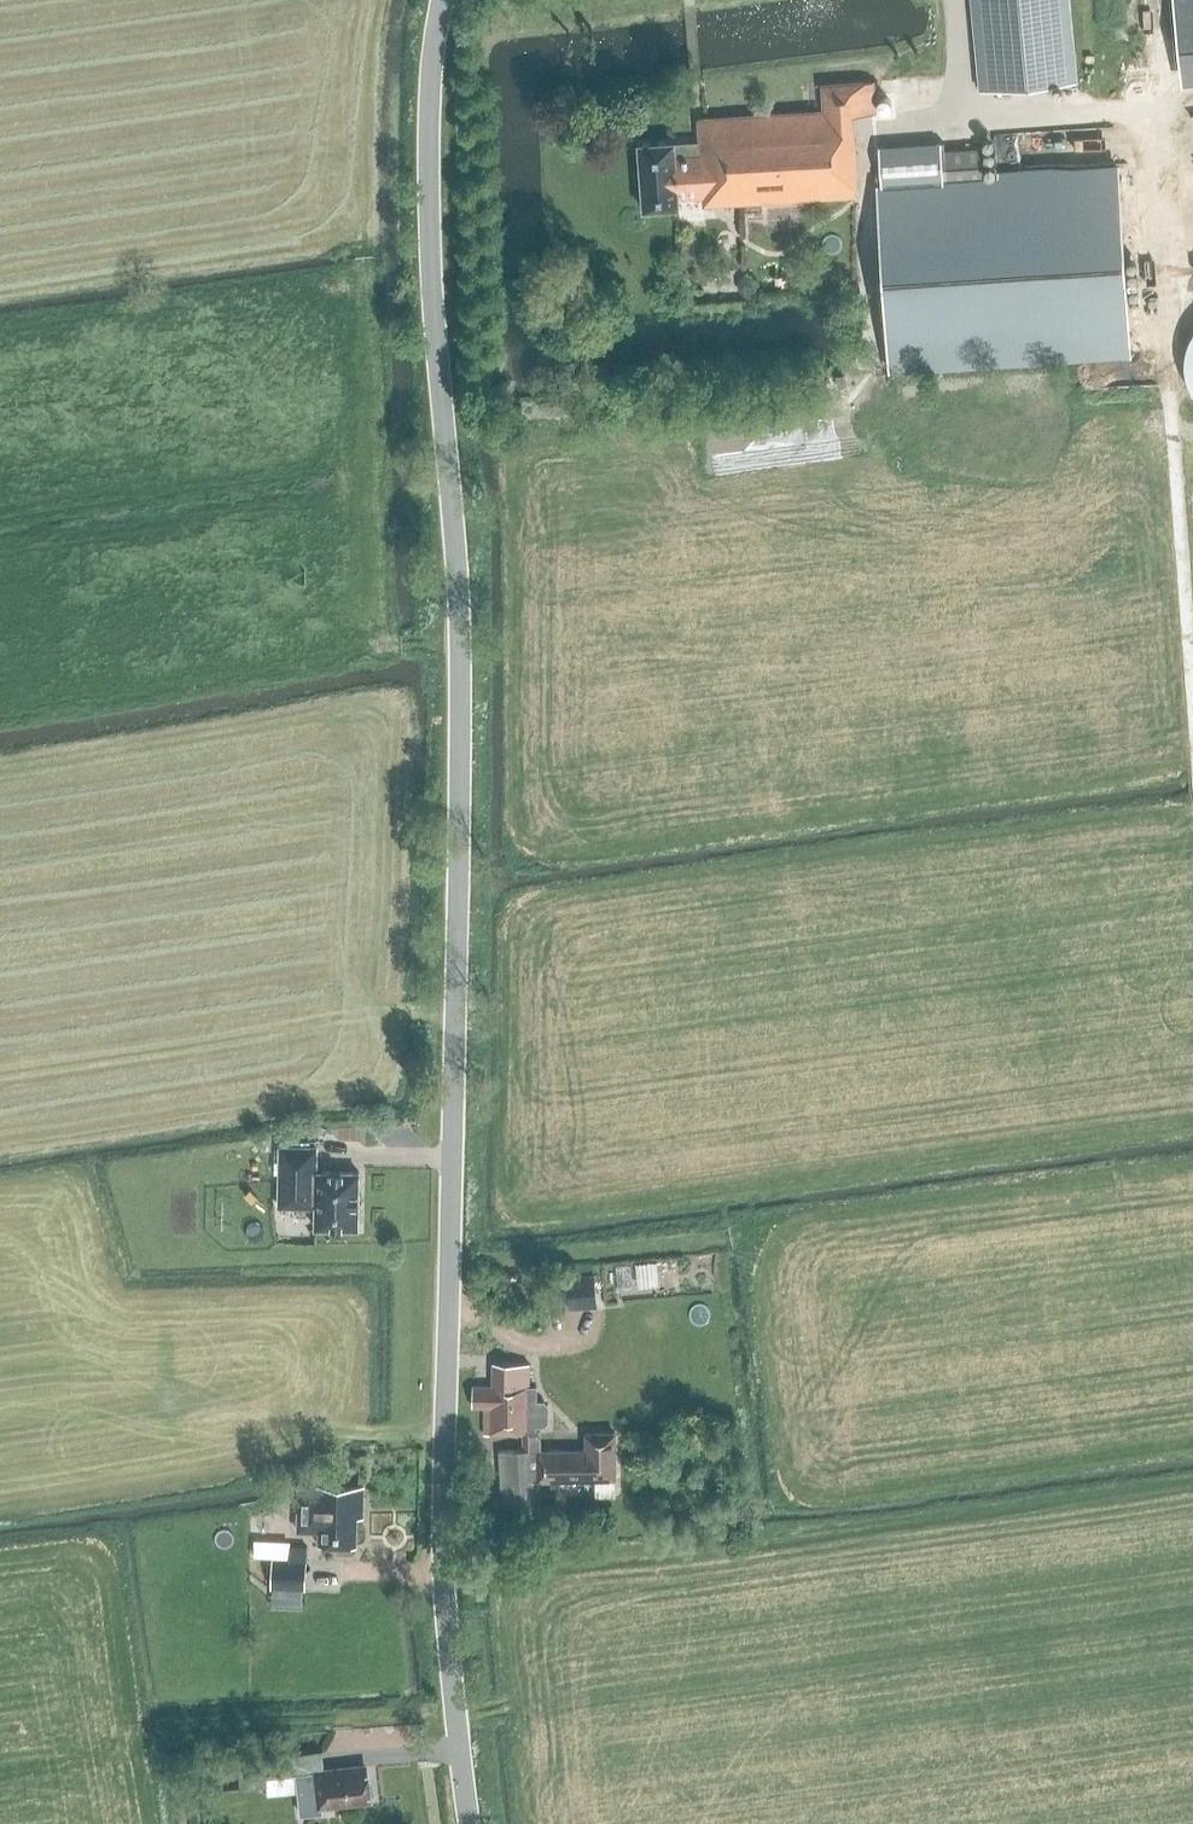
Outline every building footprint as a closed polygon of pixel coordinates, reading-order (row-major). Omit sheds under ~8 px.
[(1067,0),(970,0),(979,91),(1075,82),(1067,0)] [(1170,65),(1192,63),(1192,0),(1164,0),(1170,65)] [(903,112),(900,79),(891,80),(820,84),(822,111),(697,119),(698,142),(672,144),(672,143),(638,145),(642,210),(676,208),(676,199),(701,197),(702,206),(857,196),(851,115),(903,112)] [(876,147),(879,184),(942,179),(939,142),(876,147)] [(1113,290),(1105,171),(875,187),(885,333),(887,370),(1110,356),(1108,318),(1106,291),(1113,290)] [(1190,341),(1185,359),(1187,378),(1192,390),(1192,335),(1190,341)] [(317,1146),(280,1146),(279,1206),(316,1207),(315,1228),(358,1229),(359,1172),(316,1171),(317,1146)] [(598,1306),(594,1273),(561,1276),(565,1309),(598,1306)] [(529,1365),(493,1364),(492,1388),(473,1387),(472,1407),(484,1407),(483,1435),(522,1436),(522,1451),(499,1452),(501,1507),(539,1506),(539,1480),(614,1479),(613,1433),(585,1433),(585,1450),(542,1451),(542,1438),(537,1433),(533,1433),(534,1428),(542,1428),(545,1424),(546,1408),(543,1403),(535,1403),(535,1388),(528,1388),(529,1365)] [(363,1486),(309,1486),(306,1541),(319,1542),(319,1544),(355,1545),(356,1517),(362,1517),(363,1486)] [(253,1555),(271,1556),(270,1588),(304,1590),(306,1547),(290,1546),(290,1541),(254,1539),(253,1555)] [(289,1776),(287,1760),(263,1762),(246,1765),(249,1787),(265,1785),(265,1779),(289,1776)] [(342,1771),(341,1768),(310,1772),(310,1773),(293,1775),(298,1816),(319,1813),(318,1807),(368,1800),(365,1779),(362,1779),(361,1769),(342,1771)]
